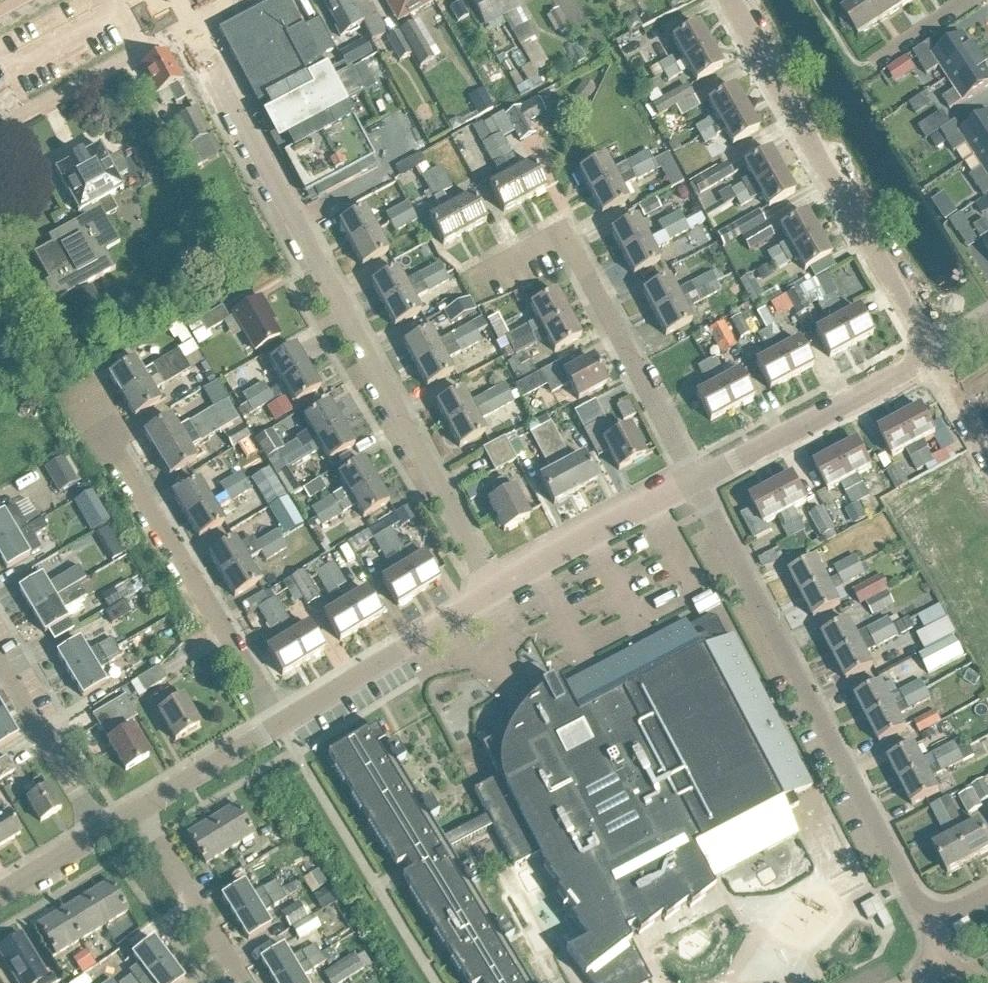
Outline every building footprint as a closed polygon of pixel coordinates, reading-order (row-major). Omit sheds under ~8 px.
[(333,21),(337,19),(342,26),(336,29),(341,39),(362,27),(347,0),(321,0),(333,21)] [(362,27),(371,44),(387,36),(373,11),(369,13),(364,3),(370,0),(347,0),(362,27)] [(383,0),(397,25),(431,5),(428,0),(383,0)] [(493,0),(475,0),(471,2),(483,25),(502,14),(493,0)] [(502,14),(512,34),(527,25),(517,6),(513,0),(493,0),(502,14)] [(857,4),(842,14),(859,39),(881,25),(864,0),(855,0),(857,4)] [(881,25),(902,11),(895,0),(864,0),(881,25)] [(902,11),(918,0),(895,0),(902,11)] [(259,89),(268,105),(326,75),(289,5),(229,36),(257,90),(259,89)] [(318,54),(332,49),(321,17),(306,22),(318,54)] [(399,33),(420,69),(434,61),(413,25),(399,33)] [(698,27),(673,41),(684,62),(710,47),(698,27)] [(387,41),(400,63),(411,57),(399,34),(387,41)] [(948,80),(981,58),(974,48),(972,49),(964,36),(932,57),(919,65),(927,77),(940,68),(948,80)] [(364,41),(339,55),(346,68),(371,54),(364,41)] [(721,68),(710,47),(684,62),(676,67),(664,74),(669,83),(690,72),(696,82),(721,68)] [(186,101),(178,86),(182,84),(166,55),(164,56),(163,54),(156,58),(157,59),(140,69),(156,99),(157,98),(162,108),(173,101),(176,106),(186,101)] [(503,56),(496,60),(500,67),(501,66),(506,75),(513,71),(508,61),(507,62),(503,56)] [(948,80),(955,92),(943,100),(950,112),(963,103),(963,104),(987,87),(987,72),(986,70),(987,69),(981,58),(948,80)] [(671,59),(659,66),(664,74),(676,67),(671,59)] [(906,60),(896,66),(905,79),(915,73),(906,60)] [(362,65),(351,71),(351,73),(363,95),(375,89),(362,65)] [(343,66),(326,75),(331,84),(348,75),(343,66)] [(529,84),(517,91),(522,99),(543,86),(531,66),(522,72),(529,84)] [(348,75),(331,84),(337,96),(338,95),(344,106),(364,96),(363,95),(351,73),(348,75)] [(288,139),(291,144),(348,113),(338,95),(337,96),(326,75),(268,105),(272,113),(270,114),(284,141),(288,139)] [(577,94),(591,100),(596,87),(583,81),(577,94)] [(682,118),(701,108),(688,86),(653,107),(659,118),(677,109),(682,118)] [(472,96),(482,112),(494,105),(484,88),(472,96)] [(696,129),(699,136),(745,110),(733,89),(708,104),(715,115),(707,120),(708,122),(696,129)] [(502,115),(484,126),(492,141),(491,142),(503,163),(513,158),(503,139),(514,133),(520,144),(535,135),(528,124),(545,114),(539,104),(537,100),(536,101),(505,119),(502,115)] [(705,146),(725,134),(732,145),(757,130),(745,110),(699,136),(705,146)] [(200,166),(190,147),(207,138),(194,111),(176,121),(178,124),(168,130),(189,172),(200,166)] [(305,180),(306,179),(367,147),(353,121),(352,121),(348,113),(291,144),(294,151),(291,153),(305,180)] [(987,150),(987,116),(960,135),(947,144),(954,155),(967,146),(975,158),(987,150)] [(456,120),(448,124),(452,132),(460,127),(456,120)] [(926,125),(919,130),(927,142),(934,137),(926,125)] [(491,142),(483,146),(495,167),(503,163),(491,142)] [(306,179),(318,201),(360,179),(355,170),(374,160),(367,147),(306,179)] [(83,213),(86,218),(56,234),(60,241),(33,256),(48,283),(46,285),(56,303),(116,271),(106,253),(121,245),(99,205),(124,191),(118,180),(128,174),(120,159),(109,165),(101,149),(84,158),(82,157),(73,162),(74,163),(57,173),(80,215),(83,213)] [(975,158),(983,170),(970,178),(977,190),(987,183),(987,150),(975,158)] [(656,159),(670,188),(684,181),(669,152),(656,159)] [(732,192),(736,199),(781,173),(769,152),(744,167),(751,179),(742,183),(743,186),(732,192)] [(406,181),(430,171),(422,153),(398,163),(406,181)] [(631,173),(653,162),(649,153),(627,164),(631,173)] [(513,158),(503,163),(511,177),(525,203),(546,191),(532,166),(521,172),(513,158)] [(579,174),(590,195),(616,181),(631,173),(627,164),(611,172),(605,160),(579,174)] [(653,162),(631,173),(636,183),(658,172),(653,162)] [(503,163),(495,167),(503,181),(489,189),(503,214),(525,203),(511,177),(503,163)] [(733,176),(727,166),(693,186),(699,196),(733,176)] [(441,169),(431,174),(442,196),(453,191),(441,169)] [(616,181),(590,195),(601,216),(627,203),(621,191),(636,183),(631,173),(616,181)] [(781,173),(736,199),(741,209),(762,197),(768,208),(793,194),(781,173)] [(431,174),(423,178),(434,201),(442,196),(431,174)] [(934,199),(945,217),(955,212),(945,193),(934,199)] [(442,196),(434,201),(441,214),(429,221),(443,247),(464,236),(450,210),(447,204),(442,196)] [(457,199),(447,204),(450,210),(464,236),(485,225),(471,198),(460,204),(457,199)] [(657,200),(640,208),(645,219),(662,211),(657,200)] [(402,208),(386,216),(391,225),(412,214),(407,205),(402,208)] [(724,248),(745,237),(767,225),(760,211),(737,223),(716,234),(724,248)] [(365,212),(339,226),(350,247),(376,233),(371,224),(365,212)] [(412,214),(391,225),(395,233),(416,222),(412,214)] [(659,225),(663,233),(684,222),(680,214),(659,225)] [(700,215),(685,223),(690,232),(705,224),(700,215)] [(767,256),(772,264),(818,237),(806,216),(780,231),(787,244),(767,256)] [(957,235),(969,228),(961,216),(949,223),(957,235)] [(636,220),(610,233),(621,255),(647,241),(636,220)] [(653,252),(669,244),(668,243),(690,232),(685,223),(684,222),(663,233),(664,235),(647,241),(621,255),(633,277),(659,263),(653,252)] [(986,222),(974,229),(983,242),(982,242),(987,251),(987,225),(986,222)] [(749,252),(772,239),(765,227),(743,241),(749,252)] [(376,233),(350,247),(362,268),(387,254),(381,242),(376,233)] [(777,272),(797,261),(804,273),(830,258),(818,237),(772,264),(777,272)] [(445,273),(440,264),(419,276),(423,284),(445,273)] [(371,285),(382,307),(408,293),(423,284),(419,276),(404,284),(397,271),(371,285)] [(428,294),(449,283),(450,283),(445,273),(423,284),(428,294)] [(695,295),(717,284),(713,274),(690,285),(695,295)] [(695,295),(690,285),(674,293),(669,282),(643,296),(654,317),(680,303),(695,295)] [(408,293),(382,307),(393,328),(420,314),(413,302),(428,294),(423,284),(408,293)] [(700,304),(722,294),(717,284),(695,295),(700,304)] [(91,287),(66,301),(86,335),(110,321),(91,287)] [(798,290),(787,297),(798,317),(809,310),(798,290)] [(507,338),(512,347),(542,331),(568,317),(556,295),(530,309),(537,321),(509,336),(507,338)] [(825,301),(832,314),(842,309),(835,296),(825,301)] [(270,316),(260,300),(233,317),(255,353),(279,339),(266,318),(270,316)] [(469,300),(443,314),(449,327),(476,313),(469,300)] [(825,301),(817,305),(824,318),(832,314),(825,301)] [(680,303),(654,317),(665,338),(691,324),(680,303)] [(223,308),(201,322),(208,334),(230,321),(223,308)] [(842,309),(832,314),(836,322),(850,349),(872,337),(858,311),(846,317),(842,309)] [(734,319),(739,335),(755,330),(750,314),(734,319)] [(832,314),(824,318),(828,327),(815,334),(829,360),(850,349),(836,322),(832,314)] [(507,338),(509,336),(497,316),(486,322),(497,343),(507,338)] [(542,331),(512,347),(516,355),(538,344),(539,345),(547,341),(554,354),(580,340),(568,317),(542,331)] [(737,348),(724,323),(707,332),(721,357),(737,348)] [(477,333),(473,325),(451,337),(455,345),(477,333)] [(766,332),(792,380),(813,369),(799,342),(786,349),(776,328),(766,332)] [(429,332),(403,346),(414,367),(440,353),(429,332)] [(756,364),(771,391),(792,380),(766,332),(758,337),(769,358),(756,364)] [(460,354),(460,355),(483,344),(477,333),(455,345),(460,354)] [(122,399),(147,384),(186,361),(197,353),(192,342),(179,350),(180,351),(153,368),(153,369),(142,375),(135,363),(109,379),(122,399)] [(460,354),(455,345),(440,353),(414,367),(426,389),(452,375),(445,362),(460,354)] [(277,377),(264,384),(270,393),(282,385),(307,370),(295,349),(269,364),(277,377)] [(508,364),(517,382),(535,371),(531,363),(521,367),(517,359),(508,364)] [(731,412),(753,401),(739,374),(727,380),(716,359),(707,364),(731,412)] [(606,387),(591,360),(568,372),(563,362),(541,374),(552,394),(569,385),(578,402),(606,387)] [(147,384),(122,399),(134,420),(160,404),(153,394),(165,387),(192,370),(186,361),(147,384)] [(710,423),(731,412),(707,364),(699,368),(709,390),(696,397),(710,423)] [(282,385),(270,393),(275,402),(288,395),(294,406),(320,391),(307,370),(282,385)] [(177,431),(172,421),(145,438),(157,458),(234,412),(218,383),(203,392),(213,410),(189,425),(177,431)] [(248,405),(270,393),(264,384),(243,396),(248,405)] [(505,385),(483,397),(489,406),(510,395),(505,385)] [(248,405),(253,415),(275,402),(270,393),(248,405)] [(436,407),(447,429),(473,415),(489,406),(483,397),(468,405),(462,393),(436,407)] [(510,395),(489,406),(493,415),(515,403),(510,395)] [(284,399),(267,409),(273,420),(291,410),(284,399)] [(596,404),(575,415),(584,432),(595,453),(605,447),(618,473),(644,459),(630,431),(614,439),(605,421),(596,404)] [(311,434),(299,441),(304,450),(316,442),(341,427),(329,406),(304,421),(311,434)] [(473,415),(447,429),(459,450),(485,436),(478,423),(493,415),(489,406),(473,415)] [(922,410),(901,421),(926,469),(934,465),(928,453),(930,451),(925,442),(936,436),(922,410)] [(226,430),(235,447),(250,437),(240,421),(239,422),(234,412),(157,458),(170,479),(196,462),(189,451),(226,430)] [(547,417),(537,422),(541,430),(551,424),(547,417)] [(901,421),(879,433),(893,459),(906,452),(918,473),(926,469),(901,421)] [(537,422),(527,428),(531,435),(541,430),(537,422)] [(541,430),(531,435),(536,444),(556,433),(551,424),(541,430)] [(316,442),(304,450),(309,459),(322,452),(329,462),(354,447),(341,427),(316,442)] [(281,452),(284,450),(273,433),(255,443),(266,461),(277,454),(279,453),(281,452)] [(556,433),(536,444),(540,453),(551,448),(560,443),(556,433)] [(484,451),(495,472),(516,461),(505,440),(484,451)] [(279,453),(277,454),(282,462),(282,463),(304,450),(299,441),(284,450),(281,452),(279,453)] [(551,448),(556,458),(566,452),(560,443),(551,448)] [(858,444),(837,455),(855,490),(864,486),(859,477),(872,470),(858,444)] [(556,458),(551,448),(540,453),(546,463),(556,458)] [(282,463),(283,463),(287,471),(309,459),(304,450),(282,463)] [(566,452),(556,458),(562,469),(575,496),(596,484),(583,458),(572,464),(566,452)] [(277,454),(266,461),(289,498),(300,491),(287,471),(283,463),(282,463),(282,462),(277,454)] [(842,486),(846,495),(855,490),(837,455),(816,466),(830,493),(842,486)] [(556,458),(546,463),(552,474),(540,481),(553,507),(575,496),(562,469),(556,458)] [(63,459),(44,471),(58,496),(78,484),(63,459)] [(345,491),(333,498),(338,507),(351,499),(376,484),(363,463),(338,479),(345,491)] [(902,463),(885,470),(893,490),(910,483),(902,463)] [(226,496),(247,483),(242,474),(220,487),(226,496)] [(808,532),(797,510),(807,505),(793,478),(772,490),(797,538),(808,532)] [(304,490),(311,501),(327,491),(321,480),(304,490)] [(503,534),(529,520),(514,491),(512,492),(505,480),(491,487),(497,500),(488,505),(503,534)] [(953,480),(920,501),(932,520),(965,500),(953,480)] [(252,492),(247,483),(226,496),(231,505),(252,492)] [(186,520),(211,505),(198,484),(173,499),(186,520)] [(389,505),(376,484),(351,499),(363,520),(389,505)] [(862,504),(871,499),(865,485),(864,486),(855,490),(862,504)] [(279,487),(262,497),(269,508),(286,498),(279,487)] [(797,538),(772,490),(751,501),(755,510),(741,518),(755,543),(771,534),(767,526),(780,519),(790,542),(797,538)] [(855,490),(846,495),(853,508),(862,504),(855,490)] [(92,495),(74,505),(85,523),(103,513),(92,495)] [(333,498),(312,511),(317,520),(338,507),(333,498)] [(285,537),(303,526),(287,500),(269,511),(285,537)] [(965,500),(932,520),(943,539),(976,518),(965,500)] [(224,525),(211,505),(186,520),(198,541),(224,525)] [(860,506),(845,513),(853,527),(867,520),(860,506)] [(317,520),(321,529),(343,516),(338,507),(317,520)] [(0,517),(0,546),(16,536),(28,529),(41,522),(36,514),(22,521),(15,508),(0,517)] [(825,509),(811,517),(823,539),(837,532),(825,509)] [(910,533),(917,529),(910,519),(904,523),(910,533)] [(47,530),(42,521),(41,522),(28,529),(33,538),(47,530)] [(369,532),(373,539),(377,538),(381,535),(391,530),(392,529),(387,522),(369,532)] [(111,560),(126,553),(111,524),(96,532),(111,560)] [(0,546),(0,561),(6,571),(29,558),(41,551),(33,538),(28,529),(16,536),(0,546)] [(381,535),(396,560),(406,554),(392,529),(391,530),(381,535)] [(923,539),(917,529),(910,533),(916,544),(923,539)] [(373,539),(369,532),(347,544),(351,552),(373,539)] [(282,541),(277,533),(256,545),(261,554),(282,541)] [(377,538),(373,539),(388,564),(396,560),(381,535),(377,538)] [(799,540),(780,550),(785,561),(804,551),(799,540)] [(266,563),(288,550),(282,541),(261,554),(266,563)] [(209,558),(221,578),(247,563),(261,554),(256,545),(241,554),(234,542),(209,558)] [(932,557),(938,567),(945,563),(939,552),(932,557)] [(247,563),(221,578),(234,599),(259,584),(252,572),(266,563),(261,554),(247,563)] [(402,571),(418,596),(439,583),(423,558),(402,571)] [(857,558),(835,569),(839,577),(861,566),(857,558)] [(396,560),(388,564),(395,575),(381,583),(397,609),(418,596),(402,571),(396,560)] [(816,561),(790,575),(801,597),(828,583),(816,561)] [(951,573),(945,563),(938,567),(944,577),(951,573)] [(349,589),(334,564),(325,570),(340,594),(349,589)] [(813,620),(840,606),(833,593),(845,589),(844,587),(866,576),(861,566),(839,577),(828,583),(801,597),(813,620)] [(41,578),(18,592),(31,613),(58,598),(68,592),(75,588),(79,586),(80,585),(86,582),(78,569),(46,588),(41,578)] [(325,570),(316,575),(330,600),(340,594),(325,570)] [(305,572),(291,579),(307,607),(321,599),(305,572)] [(884,577),(854,592),(861,607),(866,604),(888,593),(891,592),(884,577)] [(128,584),(114,592),(120,604),(135,595),(128,584)] [(58,598),(31,613),(44,635),(67,622),(61,613),(79,603),(88,598),(86,594),(80,585),(79,586),(75,588),(68,592),(58,598)] [(147,591),(140,595),(146,605),(153,601),(147,591)] [(102,616),(105,614),(121,605),(120,604),(114,592),(113,592),(95,603),(102,616)] [(346,605),(361,630),(382,618),(366,592),(346,605)] [(888,593),(866,604),(873,617),(894,606),(888,593)] [(270,603),(264,594),(248,603),(253,613),(258,610),(271,631),(268,633),(277,646),(266,653),(282,678),(303,666),(280,629),(266,605),(270,603)] [(340,594),(330,600),(336,610),(325,617),(341,643),(361,630),(346,605),(340,594)] [(280,629),(290,623),(276,600),(270,603),(266,605),(280,629)] [(132,615),(125,603),(105,614),(112,626),(132,615)] [(941,608),(920,619),(927,632),(948,621),(941,608)] [(474,793),(486,818),(492,828),(514,870),(538,857),(540,859),(542,858),(546,867),(542,869),(560,893),(555,895),(573,918),(568,921),(587,944),(568,958),(567,958),(586,982),(648,982),(650,982),(624,935),(634,930),(638,938),(661,920),(663,925),(686,907),(689,912),(714,892),(709,883),(716,879),(739,868),(738,867),(749,862),(757,858),(757,857),(762,855),(790,841),(790,840),(793,839),(796,837),(785,817),(788,815),(791,814),(793,805),(791,800),(811,789),(781,732),(778,734),(773,725),(776,723),(732,638),(725,642),(715,622),(707,620),(688,630),(684,623),(661,635),(662,636),(658,637),(654,639),(655,639),(651,641),(649,642),(651,645),(640,651),(638,647),(600,667),(600,668),(596,670),(596,669),(558,690),(559,692),(526,709),(526,708),(525,709),(537,733),(521,741),(515,730),(481,748),(498,780),(481,789),(474,793)] [(873,640),(895,629),(890,620),(868,631),(873,640)] [(895,629),(873,640),(877,650),(899,638),(914,631),(909,621),(906,622),(896,628),(895,629)] [(290,623),(280,629),(303,666),(323,653),(308,628),(297,634),(290,623)] [(823,638),(834,660),(861,646),(873,640),(868,631),(856,637),(849,624),(823,638)] [(983,625),(976,629),(982,639),(987,635),(987,633),(983,625)] [(87,655),(79,643),(57,656),(70,678),(118,649),(112,640),(87,655)] [(861,646),(834,660),(846,682),(873,668),(866,655),(877,650),(873,640),(861,646)] [(964,656),(956,640),(920,658),(929,675),(964,656)] [(118,649),(70,678),(82,699),(105,686),(98,674),(123,658),(118,649)] [(139,681),(146,692),(166,680),(159,669),(139,681)] [(905,702),(927,690),(923,682),(901,693),(905,702)] [(855,699),(867,722),(894,708),(905,702),(901,693),(889,699),(882,685),(855,699)] [(927,690),(905,702),(910,712),(932,701),(927,690)] [(175,743),(199,729),(175,691),(155,704),(161,715),(158,717),(175,743)] [(125,699),(114,705),(92,718),(102,734),(111,729),(117,739),(108,744),(125,773),(148,759),(131,730),(129,731),(126,726),(137,719),(125,699)] [(894,708),(867,722),(879,745),(906,731),(899,718),(910,712),(905,702),(894,708)] [(936,713),(914,724),(920,735),(941,724),(936,713)] [(17,739),(4,717),(0,720),(0,749),(17,739)] [(453,963),(448,966),(449,967),(453,964),(465,982),(529,982),(504,943),(512,938),(503,922),(494,927),(471,888),(479,883),(469,867),(461,872),(449,851),(491,829),(486,818),(442,841),(430,821),(438,816),(428,800),(420,805),(396,766),(404,761),(395,745),(387,750),(374,729),(328,758),(396,870),(404,865),(411,875),(402,880),(436,935),(432,938),(432,939),(437,936),(453,963)] [(932,732),(922,737),(925,744),(935,738),(932,732)] [(888,762),(900,784),(960,754),(955,744),(922,762),(915,748),(888,762)] [(912,807),(938,793),(931,780),(965,763),(964,762),(973,758),(969,749),(960,754),(900,784),(912,807)] [(16,772),(7,758),(0,762),(0,782),(16,772)] [(61,812),(47,789),(42,779),(33,784),(38,795),(27,801),(40,823),(61,812)] [(982,805),(987,801),(987,788),(985,781),(973,787),(982,805)] [(960,798),(969,816),(983,810),(974,791),(960,798)] [(987,854),(987,841),(979,825),(967,831),(950,799),(940,804),(971,863),(987,854)] [(948,875),(971,863),(940,804),(932,809),(948,841),(934,849),(948,875)] [(20,837),(8,816),(7,817),(0,805),(0,849),(20,837)] [(235,807),(211,822),(230,852),(254,837),(235,807)] [(211,822),(187,836),(205,866),(230,852),(211,822)] [(234,921),(257,907),(283,891),(278,882),(252,897),(244,885),(221,899),(234,921)] [(110,884),(86,898),(104,928),(128,914),(110,884)] [(257,907),(234,921),(247,942),(271,928),(263,915),(288,900),(283,891),(257,907)] [(62,913),(80,943),(104,928),(86,898),(62,913)] [(878,898),(860,908),(867,922),(876,918),(883,931),(893,926),(878,898)] [(62,913),(38,927),(56,957),(80,943),(62,913)] [(298,943),(319,930),(312,918),(290,930),(298,943)] [(0,950),(0,958),(15,982),(43,982),(48,980),(22,937),(0,950)] [(168,962),(153,942),(132,958),(141,970),(132,977),(131,976),(122,982),(140,982),(168,962)] [(296,970),(321,955),(316,946),(291,961),(283,949),(260,963),(272,982),(276,982),(296,970)] [(296,970),(276,982),(304,982),(302,979),(326,964),(321,955),(296,970)] [(364,971),(356,959),(326,979),(328,982),(345,982),(364,971)] [(183,982),(168,962),(140,982),(182,982),(183,982)]
